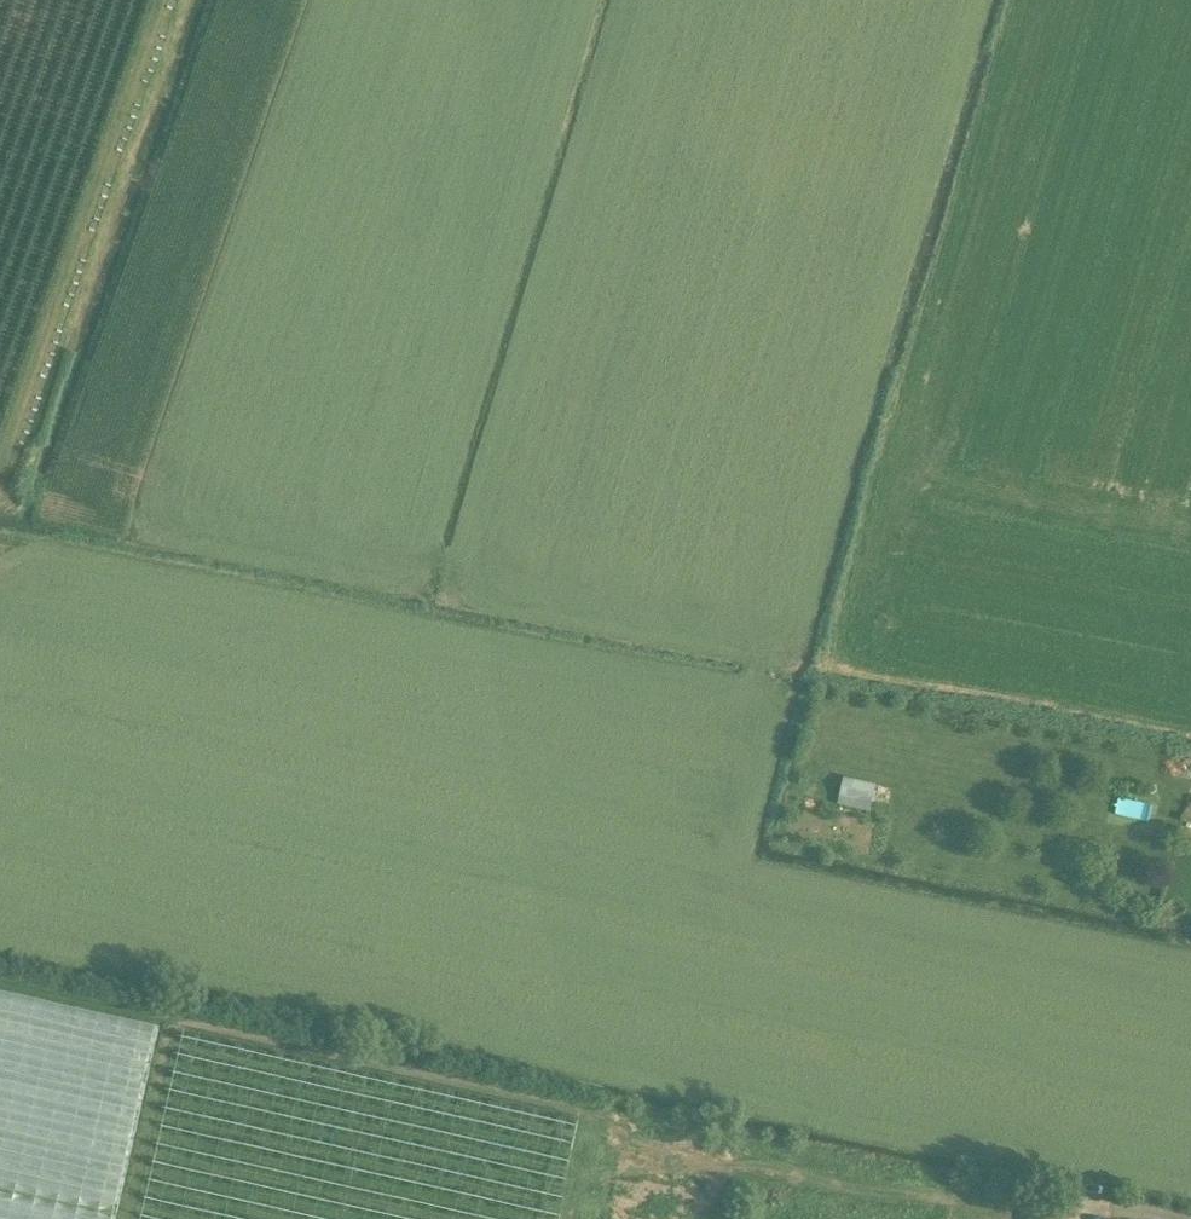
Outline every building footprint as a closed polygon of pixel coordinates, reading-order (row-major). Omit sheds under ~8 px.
[(873,803),(877,783),(844,776),(840,796),(873,803)]
